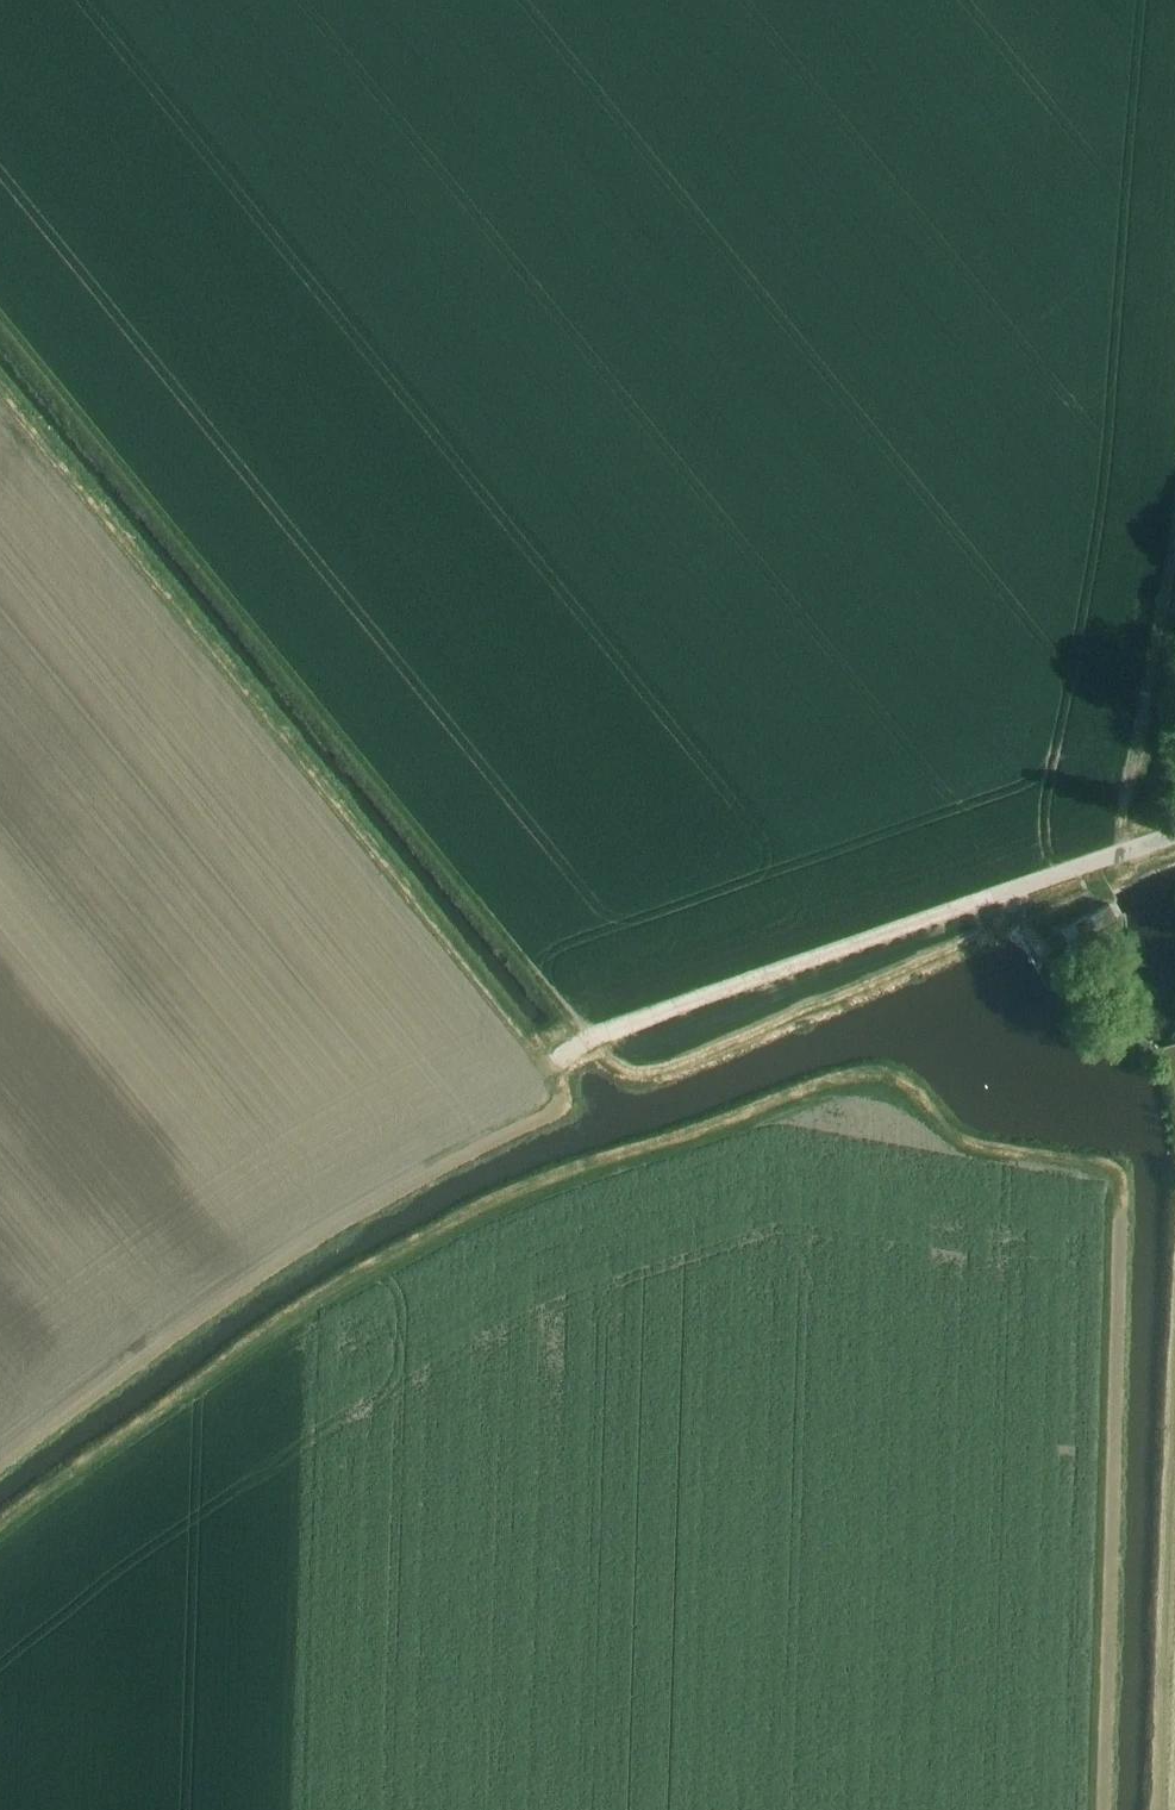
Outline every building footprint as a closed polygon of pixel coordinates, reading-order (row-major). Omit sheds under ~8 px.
[(1110,901),(1078,919),(1087,934),(1119,917),(1110,901)]
